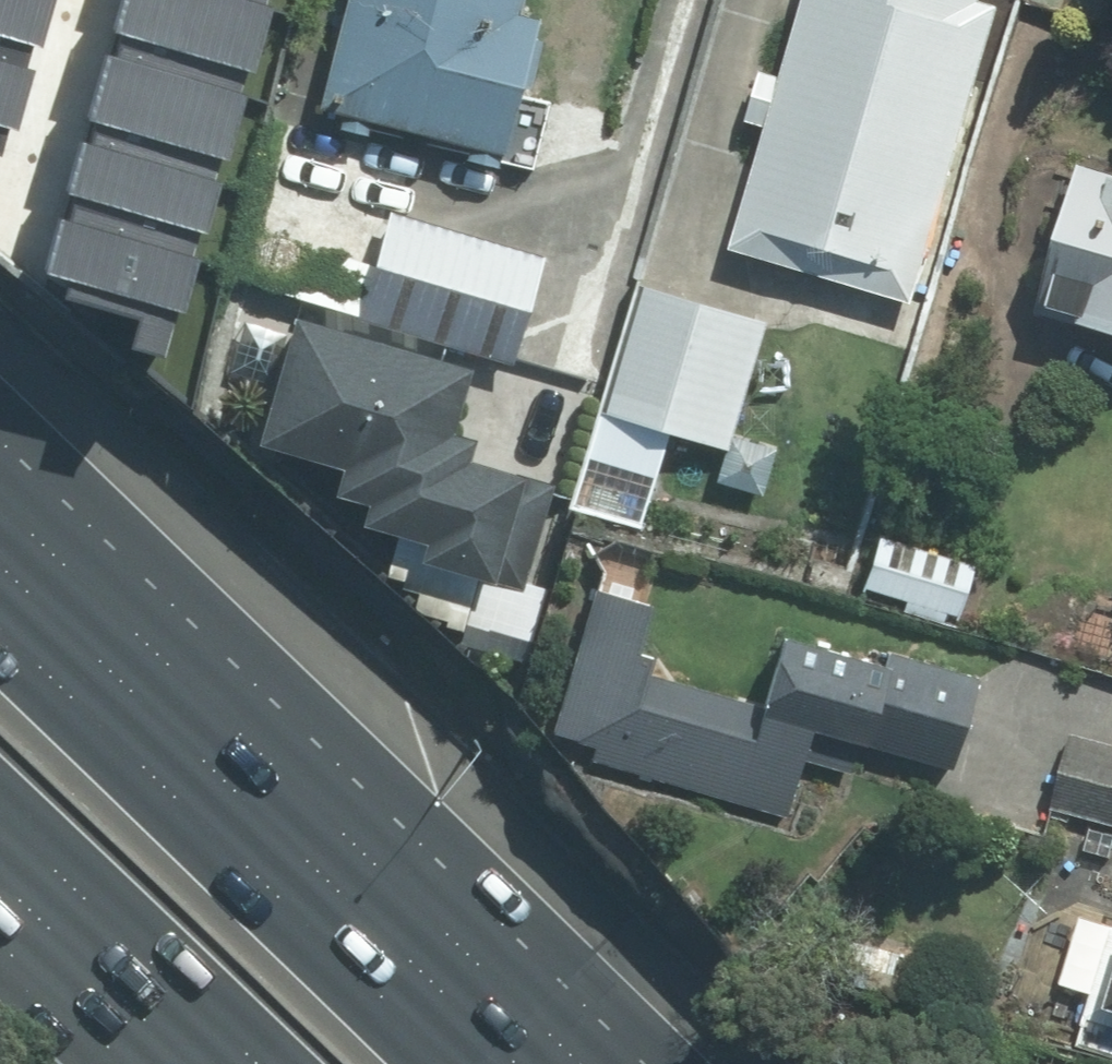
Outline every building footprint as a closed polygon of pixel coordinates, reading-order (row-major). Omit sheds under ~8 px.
[(51,0),(0,0),(0,62),(31,71),(51,0)] [(270,0),(122,0),(114,30),(250,69),(270,0)] [(538,23),(511,17),(515,0),(344,0),(317,114),(506,159),(538,23)] [(732,250),(914,302),(997,16),(977,10),(980,0),(804,0),(783,74),(763,68),(747,123),(767,129),(732,250)] [(1049,5),(1111,24),(1111,0),(1031,0),(1049,5)] [(226,153),(250,69),(114,30),(90,114),(226,153)] [(31,71),(0,62),(0,152),(6,154),(31,71)] [(201,237),(226,153),(90,114),(65,198),(201,237)] [(1081,276),(1068,319),(1111,332),(1111,173),(1080,163),(1049,266),(1081,276)] [(182,304),(201,237),(65,198),(46,265),(182,304)] [(391,209),(360,320),(512,363),(544,253),(391,209)] [(644,285),(605,417),(617,420),(674,437),(727,452),(732,434),(765,320),(644,285)] [(471,367),(299,317),(264,440),(347,464),(339,494),(371,503),(364,528),(421,544),(416,563),(522,593),(555,480),(470,456),(475,438),(453,431),(471,367)] [(674,437),(617,420),(606,459),(663,475),(674,437)] [(781,447),(732,434),(727,452),(719,481),(768,495),(781,447)] [(970,564),(881,537),(865,589),(904,602),(901,611),(944,625),(948,613),(954,615),(970,564)] [(861,567),(813,552),(805,578),(853,593),(861,567)] [(766,700),(657,669),(675,608),(645,600),(652,574),(606,561),(599,586),(594,584),(551,735),(596,748),(593,760),(787,815),(804,757),(852,771),(862,737),(952,763),(977,679),(888,653),(885,665),(785,636),(766,700)] [(1111,822),(1111,745),(1070,734),(1051,805),(1111,822)] [(1076,1043),(1111,1053),(1111,920),(1080,910),(1059,983),(1091,993),(1076,1043)]
